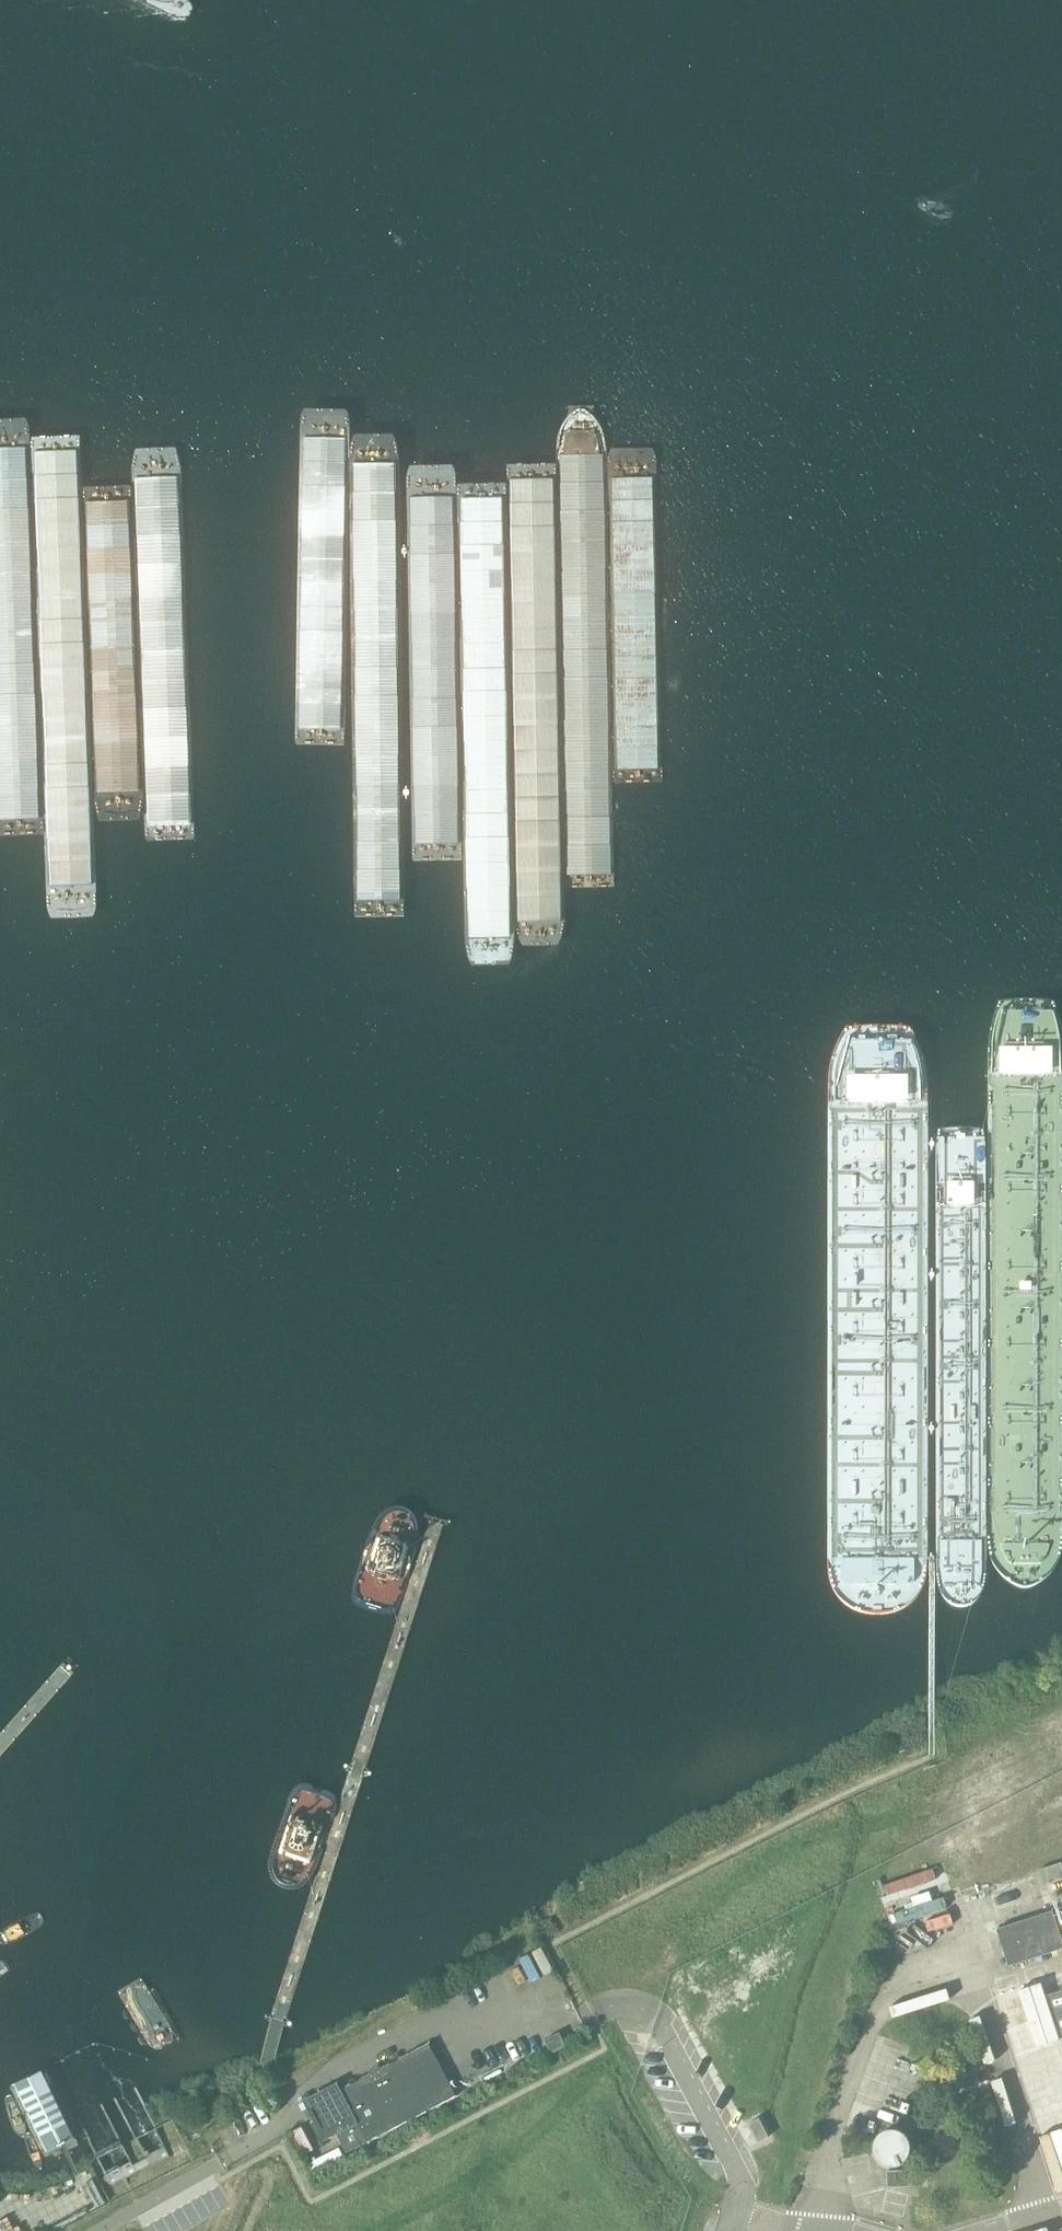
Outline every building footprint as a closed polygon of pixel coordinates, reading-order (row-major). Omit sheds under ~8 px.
[(949,1909),(940,1883),(883,1902),(891,1928),(949,1909)] [(1052,1911),(996,1930),(1008,1967),(1061,1949),(1061,1942),(1052,1911)] [(1061,2027),(1061,1989),(1051,1993),(1061,2027)] [(566,2046),(559,2033),(544,2041),(551,2054),(566,2046)] [(456,2096),(429,2044),(341,2090),(337,2083),(302,2101),(324,2142),(358,2124),(367,2142),(456,2096)] [(886,2167),(888,2168),(891,2168),(893,2168),(894,2168),(896,2167),(898,2167),(900,2166),(902,2165),(905,2162),(906,2161),(908,2159),(909,2157),(910,2153),(910,2151),(910,2149),(910,2147),(910,2145),(909,2143),(908,2141),(907,2139),(905,2137),(903,2135),(902,2134),(900,2133),(897,2132),(895,2131),(893,2131),(891,2131),(887,2131),(885,2132),(883,2133),(881,2134),(878,2136),(876,2139),(875,2141),(874,2143),(873,2145),(873,2147),(873,2149),(873,2150),(873,2153),(874,2155),(875,2157),(876,2159),(877,2161),(878,2163),(880,2164),(882,2165),(884,2166),(886,2167)] [(131,2161),(123,2145),(97,2158),(105,2174),(131,2161)] [(112,2186),(137,2172),(131,2161),(105,2174),(112,2186)] [(910,2187),(910,2170),(896,2171),(896,2167),(894,2168),(893,2168),(891,2168),(888,2168),(889,2171),(887,2171),(888,2188),(910,2187)]
